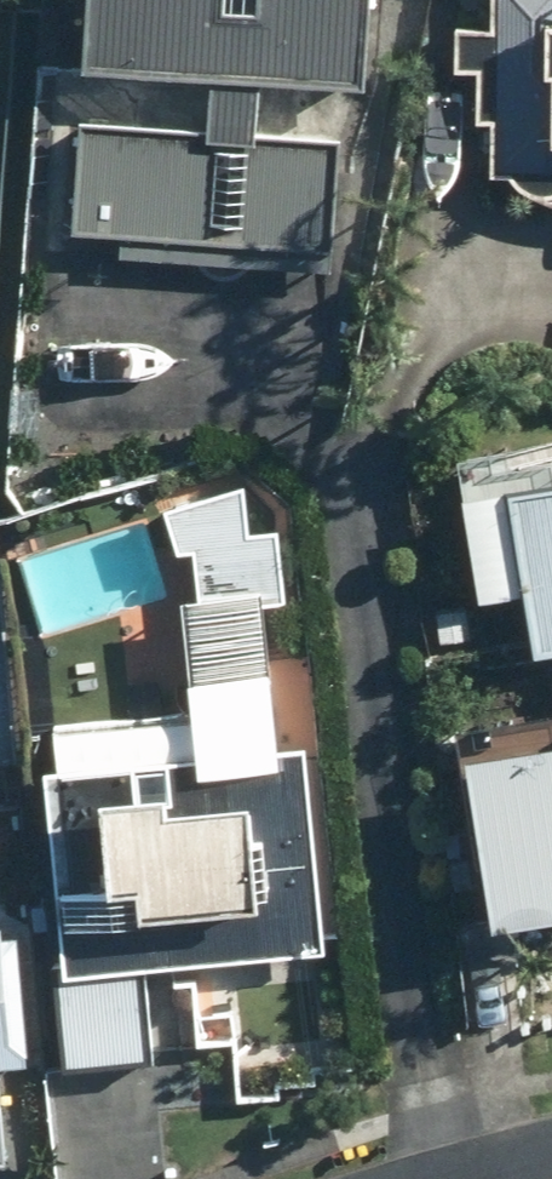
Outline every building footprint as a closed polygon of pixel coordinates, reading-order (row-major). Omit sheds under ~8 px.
[(96,60),(223,70),(219,122),(93,112),(84,225),(132,229),(131,244),(202,249),(211,269),(231,278),(246,276),(258,267),(265,254),(341,259),(350,130),(272,124),(276,74),(381,81),(387,0),(100,0),(96,60)] [(502,19),(467,19),(466,63),(488,63),(487,115),(501,115),(500,167),(519,168),(543,187),(551,191),(551,0),(503,0),(502,19)] [(283,604),(301,605),(303,489),(274,488),(254,452),(164,501),(193,555),(196,662),(284,659),(283,604)] [(524,477),(551,644),(551,472),(524,477)] [(61,959),(71,1066),(164,1057),(154,963),(339,945),(319,738),(57,764),(73,936),(93,934),(95,956),(61,959)] [(524,743),(533,793),(503,798),(522,915),(551,910),(551,738),(524,743)] [(16,1159),(9,1060),(21,1059),(11,921),(0,922),(0,1160),(16,1159)]
